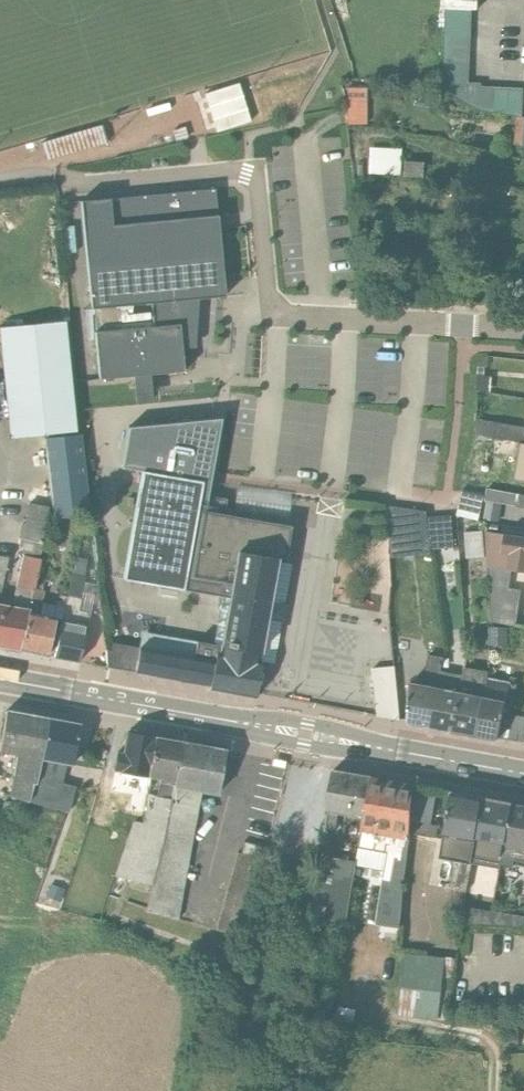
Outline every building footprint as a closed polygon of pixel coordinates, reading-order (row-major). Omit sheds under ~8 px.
[(478,0),(443,0),(443,8),(478,9),(478,0)] [(469,82),(471,9),(446,8),(442,90),(480,111),(522,115),(523,88),(483,86),(482,83),(469,82)] [(368,120),(367,82),(347,82),(348,121),(368,120)] [(236,83),(202,94),(215,131),(249,120),(236,83)] [(167,102),(144,109),(146,116),(169,109),(167,102)] [(516,116),(514,144),(522,146),(522,151),(523,151),(523,117),(516,116)] [(100,124),(41,142),(46,160),(105,142),(100,124)] [(183,127),(171,130),(174,141),(186,138),(183,127)] [(295,145),(274,146),(276,201),(297,200),(295,145)] [(367,147),(366,173),(397,175),(399,148),(367,147)] [(401,161),(400,176),(419,177),(420,162),(401,161)] [(185,322),(194,323),(196,298),(223,295),(213,189),(79,201),(96,378),(132,375),(134,403),(150,401),(148,373),(182,371),(183,348),(185,322)] [(65,321),(0,326),(0,352),(8,437),(75,431),(65,321)] [(185,322),(183,348),(192,348),(193,338),(194,323),(185,322)] [(183,589),(199,494),(201,481),(212,418),(127,427),(120,467),(140,471),(121,578),(181,589),(183,589)] [(493,437),(518,442),(523,443),(523,426),(496,421),(493,437)] [(79,434),(43,438),(48,489),(30,486),(18,547),(20,547),(20,550),(22,550),(11,597),(0,595),(0,646),(18,649),(46,517),(88,513),(79,434)] [(518,442),(513,481),(523,483),(523,443),(518,442)] [(235,487),(233,513),(288,519),(290,493),(235,487)] [(483,518),(498,521),(501,503),(523,507),(523,493),(487,488),(485,500),(486,501),(483,518)] [(485,494),(462,489),(456,514),(479,520),(485,494)] [(138,646),(134,666),(133,671),(207,685),(206,688),(209,688),(226,691),(234,693),(251,696),(254,696),(259,662),(253,662),(253,660),(254,652),(259,653),(275,560),(282,561),(288,525),(221,513),(225,498),(199,494),(183,589),(216,595),(225,596),(216,645),(210,644),(140,631),(138,646)] [(388,505),(392,558),(432,553),(432,550),(427,517),(426,511),(388,505)] [(451,515),(427,517),(432,550),(454,547),(451,515)] [(484,558),(483,530),(463,532),(465,559),(484,558)] [(486,564),(523,571),(523,536),(485,531),(486,564)] [(85,558),(75,556),(53,656),(78,661),(86,625),(84,625),(88,611),(91,594),(81,592),(80,591),(85,558)] [(254,652),(253,660),(272,663),(290,563),(282,561),(275,560),(259,653),(254,652)] [(520,617),(521,582),(494,582),(493,617),(520,617)] [(46,655),(54,616),(61,617),(65,599),(58,597),(54,605),(41,602),(43,589),(31,587),(18,649),(46,655)] [(225,596),(216,595),(214,607),(217,608),(210,644),(216,645),(225,596)] [(54,616),(46,655),(53,654),(61,617),(54,616)] [(488,644),(507,645),(508,627),(488,626),(488,644)] [(134,666),(138,646),(111,642),(110,650),(104,649),(105,667),(121,669),(122,664),(134,666)] [(431,725),(446,657),(428,653),(423,683),(410,681),(407,720),(431,725)] [(457,659),(446,657),(431,725),(453,729),(461,678),(454,676),(457,659)] [(453,729),(475,733),(488,671),(464,665),(453,729)] [(377,715),(399,719),(395,666),(373,668),(377,715)] [(488,676),(475,733),(523,742),(523,716),(511,713),(517,682),(488,676)] [(47,718),(8,711),(5,710),(0,737),(0,751),(16,754),(8,796),(18,798),(16,811),(23,814),(31,783),(35,784),(47,718)] [(71,765),(78,724),(47,718),(35,784),(31,783),(28,801),(34,803),(67,812),(74,786),(61,782),(65,764),(71,765)] [(153,737),(126,732),(122,752),(116,752),(110,781),(133,786),(129,813),(130,814),(141,816),(146,788),(147,787),(148,776),(153,737)] [(169,798),(180,741),(153,737),(148,776),(156,779),(156,781),(155,795),(169,798)] [(216,794),(224,749),(180,741),(169,798),(146,794),(141,821),(131,820),(113,876),(149,884),(143,912),(177,919),(200,792),(216,794)] [(272,758),(270,765),(284,769),(286,762),(272,758)] [(364,817),(371,777),(333,770),(323,826),(335,828),(338,813),(364,817)] [(413,785),(371,777),(364,817),(357,863),(385,868),(377,924),(399,926),(409,831),(413,792),(413,785)] [(432,823),(437,797),(413,792),(409,831),(437,837),(437,836),(439,825),(432,823)] [(452,792),(440,856),(469,861),(473,837),(475,838),(482,797),(452,792)] [(473,837),(469,861),(500,868),(501,863),(512,803),(482,797),(475,838),(473,837)] [(512,803),(501,863),(513,866),(515,860),(523,862),(523,805),(512,803)] [(240,936),(261,859),(236,852),(214,929),(240,936)] [(355,861),(318,855),(308,914),(344,922),(355,861)] [(63,890),(49,885),(44,896),(59,902),(63,890)] [(97,921),(100,909),(83,903),(79,915),(97,921)] [(470,907),(468,925),(489,926),(492,910),(470,907)] [(523,920),(523,915),(492,910),(489,926),(523,928),(523,920)] [(406,956),(398,1015),(438,1020),(445,962),(406,956)] [(518,1027),(504,1027),(504,1046),(518,1046),(518,1027)]
